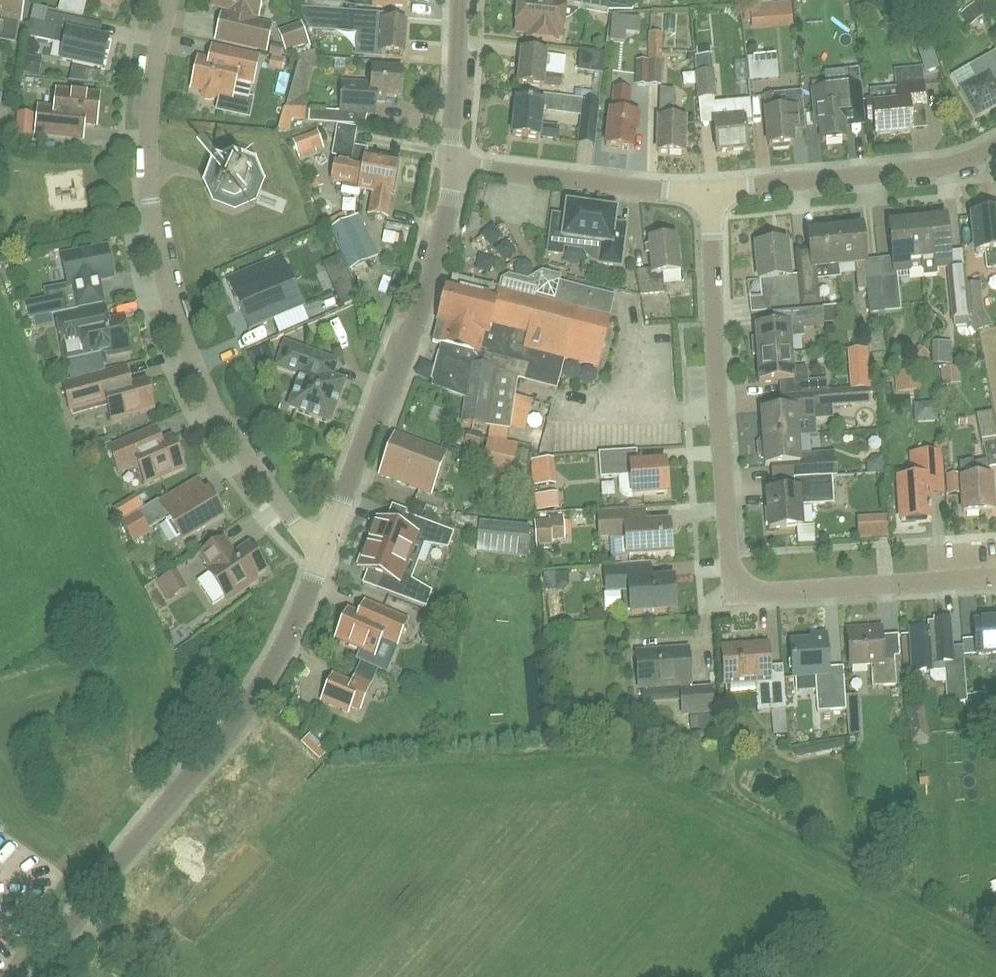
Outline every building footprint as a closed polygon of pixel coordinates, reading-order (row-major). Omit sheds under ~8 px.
[(20,21),(24,0),(0,0),(0,18),(20,21)] [(211,6),(230,11),(229,18),(223,16),(218,40),(266,51),(271,27),(252,23),(254,16),(258,17),(261,5),(265,3),(267,1),(267,0),(212,0),(211,6)] [(306,9),(342,12),(343,0),(306,0),(306,9)] [(564,4),(565,2),(559,1),(545,0),(518,0),(515,32),(528,33),(528,38),(555,41),(556,36),(561,37),(562,23),(564,4)] [(607,12),(609,0),(585,0),(583,7),(607,12)] [(788,2),(746,4),(747,27),(790,26),(788,2)] [(968,24),(981,12),(971,2),(958,14),(968,24)] [(82,21),(57,15),(47,14),(48,11),(32,7),(26,38),(51,43),(65,46),(62,61),(102,69),(105,55),(109,56),(112,44),(107,43),(108,40),(79,34),(82,21)] [(306,9),(300,9),(308,30),(358,34),(356,56),(381,58),(381,55),(403,56),(406,23),(383,22),(383,15),(342,12),(306,9)] [(282,52),(306,43),(297,20),(273,29),(282,52)] [(650,61),(649,86),(661,87),(662,34),(648,34),(648,61),(650,61)] [(217,94),(249,101),(259,59),(214,49),(211,63),(199,60),(192,89),(202,91),(202,96),(205,99),(210,100),(215,98),(217,94)] [(513,50),(508,85),(516,86),(521,51),(513,50)] [(574,99),(600,102),(602,75),(605,54),(579,50),(577,72),(594,74),(592,93),(575,91),(574,99)] [(298,120),(313,57),(294,52),(274,129),(285,132),(289,118),(298,120)] [(543,75),(545,55),(522,52),(519,84),(542,87),(543,86),(560,88),(561,77),(543,75)] [(989,74),(995,70),(995,54),(995,52),(967,68),(974,81),(960,89),(976,118),(995,107),(995,87),(989,74)] [(916,58),(921,72),(933,67),(928,53),(916,58)] [(22,54),(19,73),(36,75),(39,57),(22,54)] [(697,100),(698,100),(714,99),(716,98),(714,71),(713,71),(711,54),(696,56),(694,56),(695,73),(694,73),(697,100)] [(776,56),(747,59),(749,82),(778,80),(776,56)] [(650,61),(648,61),(635,61),(634,86),(649,86),(650,61)] [(370,86),(342,83),(340,113),(374,116),(375,103),(385,103),(385,98),(400,99),(402,72),(371,70),(370,86)] [(825,89),(812,91),(815,128),(820,127),(821,142),(846,140),(845,128),(864,126),(862,105),(859,70),(844,71),(846,91),(826,93),(825,89)] [(924,108),(922,82),(896,84),(897,99),(867,102),(869,123),(875,122),(876,137),(911,134),(909,109),(924,108)] [(615,89),(612,113),(610,113),(606,147),(632,150),(634,133),(637,134),(639,116),(628,115),(630,91),(615,89)] [(685,119),(674,119),(674,91),(661,90),(660,119),(659,119),(658,152),(684,153),(685,119)] [(83,142),(85,125),(96,126),(99,96),(58,92),(56,109),(39,108),(36,134),(65,137),(65,140),(83,142)] [(766,112),(765,113),(768,147),(772,146),(772,149),(774,151),(787,150),(788,148),(788,145),(792,145),(792,133),(798,133),(806,132),(802,93),(775,95),(765,96),(765,97),(766,112)] [(595,147),(596,136),(600,102),(574,99),(562,97),(560,114),(580,117),(578,134),(577,145),(595,147)] [(558,128),(541,126),(542,112),(543,103),(542,103),(517,101),(513,136),(539,138),(539,137),(557,139),(558,128)] [(750,101),(742,101),(727,103),(714,104),(716,124),(713,124),(716,152),(747,149),(744,121),(752,121),(750,101)] [(335,124),(336,112),(309,110),(308,122),(335,124)] [(359,191),(360,184),(362,175),(395,181),(395,176),(398,177),(400,166),(398,165),(398,161),(365,155),(366,150),(354,148),(357,129),(337,126),(331,157),(336,158),(332,182),(342,184),(342,188),(359,191)] [(299,159),(323,149),(317,132),(292,141),(299,159)] [(249,173),(235,168),(222,173),(218,186),(223,199),(236,204),(249,199),(254,184),(249,173)] [(394,183),(395,181),(362,175),(360,184),(359,191),(372,193),(368,215),(388,218),(392,195),(394,195),(397,184),(394,183)] [(598,264),(621,267),(626,224),(614,222),(615,213),(567,206),(565,222),(552,220),(547,253),(561,255),(564,239),(601,244),(598,264)] [(972,216),(976,253),(984,252),(986,269),(995,268),(995,214),(972,216)] [(356,217),(330,230),(349,269),(375,257),(356,217)] [(904,221),(902,224),(889,225),(893,258),(894,273),(908,271),(907,261),(921,259),(917,222),(915,223),(913,220),(904,221)] [(917,222),(921,259),(934,258),(935,269),(949,267),(944,220),(917,222)] [(835,230),(834,230),(838,266),(854,264),(856,292),(867,291),(869,313),(884,311),(881,279),(866,281),(865,263),(864,261),(861,228),(851,229),(851,227),(835,229),(835,230)] [(834,230),(807,233),(809,247),(811,268),(812,268),(825,267),(826,279),(839,278),(838,266),(834,230)] [(650,270),(635,271),(640,296),(664,294),(662,274),(679,272),(676,239),(647,242),(650,270)] [(761,299),(749,300),(750,314),(773,312),(800,310),(799,295),(797,276),(789,276),(786,243),(756,246),(759,281),(777,279),(778,297),(761,299)] [(809,247),(794,249),(797,276),(799,295),(800,310),(815,308),(812,274),(812,268),(811,268),(809,247)] [(107,248),(62,257),(68,286),(73,285),(78,308),(104,303),(99,279),(113,277),(107,248)] [(358,299),(339,257),(324,264),(342,306),(358,299)] [(264,265),(226,282),(239,311),(248,307),(258,329),(304,309),(294,287),(277,294),(264,265)] [(966,285),(964,285),(963,271),(947,272),(952,319),(966,318),(967,318),(970,318),(966,285)] [(896,278),(881,279),(884,311),(900,310),(896,278)] [(611,320),(610,320),(616,296),(559,282),(547,279),(540,284),(535,301),(498,291),(469,283),(466,293),(447,289),(432,343),(451,348),(448,356),(443,354),(432,386),(466,398),(462,423),(509,430),(509,429),(525,432),(532,401),(514,397),(517,378),(556,389),(564,359),(598,367),(611,320)] [(28,304),(27,303),(25,303),(29,320),(65,313),(61,295),(46,298),(46,300),(28,304)] [(109,368),(106,353),(108,353),(113,355),(122,354),(125,349),(129,348),(123,319),(107,322),(104,308),(57,318),(69,378),(109,368)] [(755,339),(751,340),(752,356),(756,356),(791,353),(790,338),(803,337),(802,326),(823,324),(822,308),(820,308),(815,308),(800,310),(773,312),(774,328),(755,329),(755,339)] [(934,364),(949,364),(949,341),(934,341),(934,364)] [(332,378),(337,363),(285,343),(276,367),(300,376),(289,408),(330,424),(345,382),(332,378)] [(791,353),(756,356),(758,383),(778,382),(793,381),(798,380),(799,395),(827,392),(826,380),(807,381),(807,368),(792,369),(791,353)] [(939,367),(939,385),(956,384),(955,366),(939,367)] [(68,411),(89,406),(107,401),(113,421),(153,410),(145,381),(129,385),(125,369),(62,387),(68,411)] [(920,390),(919,371),(894,373),(896,392),(920,390)] [(871,388),(870,373),(850,375),(851,389),(871,388)] [(797,437),(796,421),(813,420),(812,408),(867,404),(866,390),(826,393),(827,392),(799,395),(779,396),(780,411),(760,412),(762,440),(797,437)] [(935,421),(935,398),(912,398),(912,420),(935,421)] [(995,443),(995,432),(992,411),(975,415),(981,446),(995,443)] [(156,429),(138,437),(109,449),(119,472),(137,465),(145,484),(184,468),(171,437),(162,442),(156,429)] [(463,447),(479,452),(483,439),(467,434),(463,447)] [(425,493),(441,452),(395,435),(379,475),(425,493)] [(793,480),(808,479),(831,477),(829,453),(798,455),(797,437),(762,440),(762,441),(759,441),(756,444),(757,457),(760,459),(763,459),(764,467),(770,466),(772,482),(793,480)] [(509,481),(515,448),(488,443),(482,475),(509,481)] [(627,497),(633,496),(667,494),(665,463),(626,466),(625,452),(599,454),(601,478),(618,477),(619,490),(622,495),(627,497)] [(939,452),(910,454),(912,479),(898,480),(900,521),(929,520),(928,496),(941,495),(939,452)] [(531,461),(533,487),(555,485),(553,459),(531,461)] [(973,462),(976,478),(960,479),(962,512),(992,511),(990,477),(986,460),(973,462)] [(946,475),(947,495),(961,494),(960,475),(946,475)] [(768,529),(801,527),(800,507),(833,505),(831,477),(808,479),(809,490),(766,493),(768,529)] [(199,480),(182,490),(160,504),(169,519),(182,541),(223,516),(209,492),(207,493),(199,480)] [(532,509),(555,507),(554,492),(531,494),(532,509)] [(116,519),(138,505),(133,497),(111,511),(116,519)] [(630,512),(599,514),(601,539),(609,538),(626,537),(627,556),(671,553),(670,534),(666,535),(665,523),(645,524),(631,525),(630,512)] [(121,524),(131,542),(146,533),(135,515),(121,524)] [(454,534),(406,516),(401,529),(378,520),(377,523),(373,521),(368,535),(372,536),(369,545),(406,559),(412,543),(448,550),(454,534)] [(549,517),(549,520),(534,521),(536,546),(551,545),(550,540),(565,539),(564,516),(549,517)] [(887,517),(856,519),(858,541),(888,539),(887,517)] [(529,528),(479,524),(477,554),(527,559),(529,528)] [(223,540),(201,554),(212,571),(209,573),(225,596),(242,585),(247,586),(254,581),(255,576),(264,569),(249,546),(234,556),(223,540)] [(360,567),(359,569),(382,578),(377,591),(425,609),(431,593),(401,574),(406,559),(369,545),(366,553),(362,551),(357,565),(360,567)] [(607,593),(624,591),(626,610),(631,610),(632,612),(675,609),(672,579),(650,581),(649,567),(605,570),(607,593)] [(168,600),(180,593),(170,576),(158,583),(168,600)] [(385,671),(407,622),(365,604),(360,617),(348,611),(336,639),(359,649),(355,658),(385,671)] [(966,701),(962,647),(952,648),(950,618),(935,619),(935,627),(909,629),(912,674),(944,672),(947,705),(966,701)] [(974,622),(977,655),(995,653),(995,621),(974,622)] [(881,656),(880,637),(879,628),(848,630),(850,665),(870,664),(871,688),(895,686),(893,655),(881,656)] [(845,711),(844,697),(844,683),(828,684),(825,641),(791,642),(793,678),(814,677),(816,712),(845,711)] [(769,676),(766,645),(723,648),(725,684),(755,682),(757,713),(785,711),(782,675),(769,676)] [(638,688),(680,686),(682,714),(711,712),(710,688),(689,689),(686,650),(636,653),(638,688)] [(348,712),(350,708),(360,712),(372,685),(353,677),(350,684),(332,677),(322,701),(348,712)]
